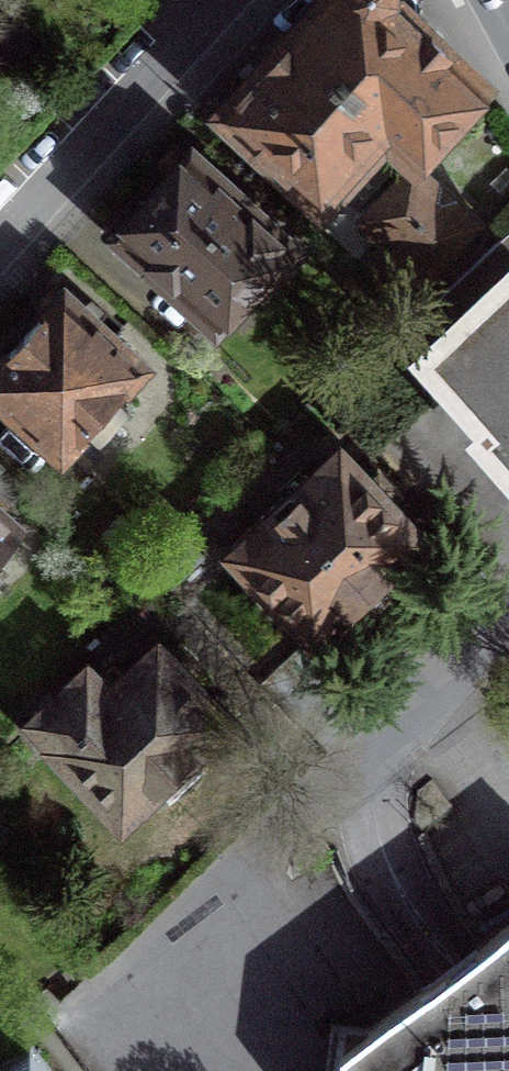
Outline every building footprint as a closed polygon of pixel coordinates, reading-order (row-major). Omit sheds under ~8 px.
[(414,152),(457,107),(466,106),(481,89),(480,78),(417,14),(416,0),(324,0),(291,37),(414,152)] [(414,152),(291,37),(257,74),(224,110),(321,200),(359,159),(370,169),(397,139),(412,154),(414,152)] [(297,251),(194,157),(122,235),(216,320),(254,279),(264,288),(297,251)] [(476,223),(415,168),(364,218),(427,276),(476,223)] [(508,232),(406,327),(494,426),(485,434),(508,460),(508,234),(508,232)] [(63,293),(0,364),(0,397),(63,453),(93,420),(105,431),(128,404),(116,394),(142,364),(63,293)] [(289,501),(234,553),(314,637),(348,606),(352,611),(374,611),(389,597),(392,573),(387,568),(419,538),(339,453),(309,482),(298,471),(278,490),(289,501)] [(8,555),(15,543),(16,529),(0,514),(0,561),(8,555)] [(98,678),(88,667),(33,718),(55,743),(53,745),(121,818),(156,786),(162,790),(170,792),(180,790),(189,786),(194,778),(198,769),(198,759),(194,750),(227,720),(186,675),(200,663),(181,642),(167,655),(158,646),(126,676),(114,664),(98,678)] [(451,975),(371,1027),(328,1021),(322,1070),(508,1070),(508,926),(451,975)] [(31,1042),(0,1065),(0,1070),(53,1070),(31,1042)]
